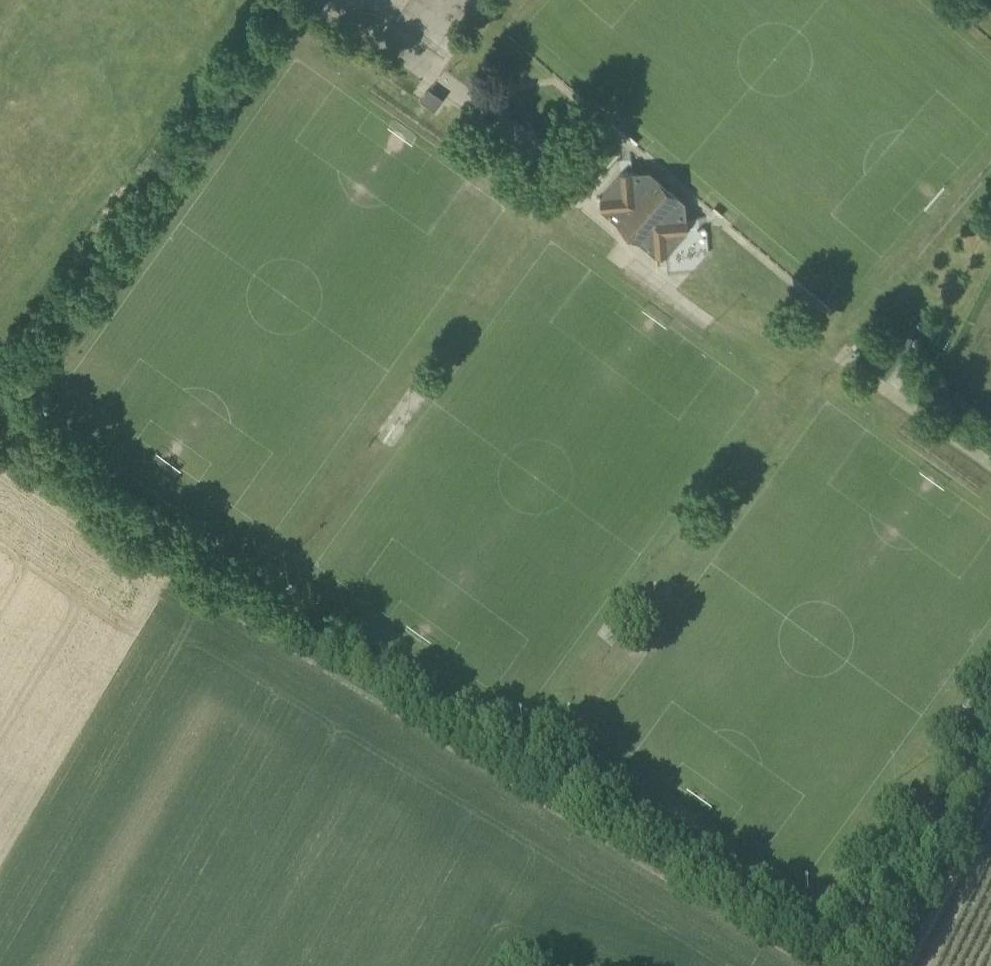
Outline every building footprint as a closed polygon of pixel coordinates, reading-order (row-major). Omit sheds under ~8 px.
[(436,110),(442,102),(427,91),(421,99),(436,110)] [(656,253),(668,252),(688,229),(687,216),(633,170),(621,171),(601,195),(602,207),(656,253)] [(886,376),(915,338),(894,323),(876,346),(889,356),(878,370),(886,376)]
